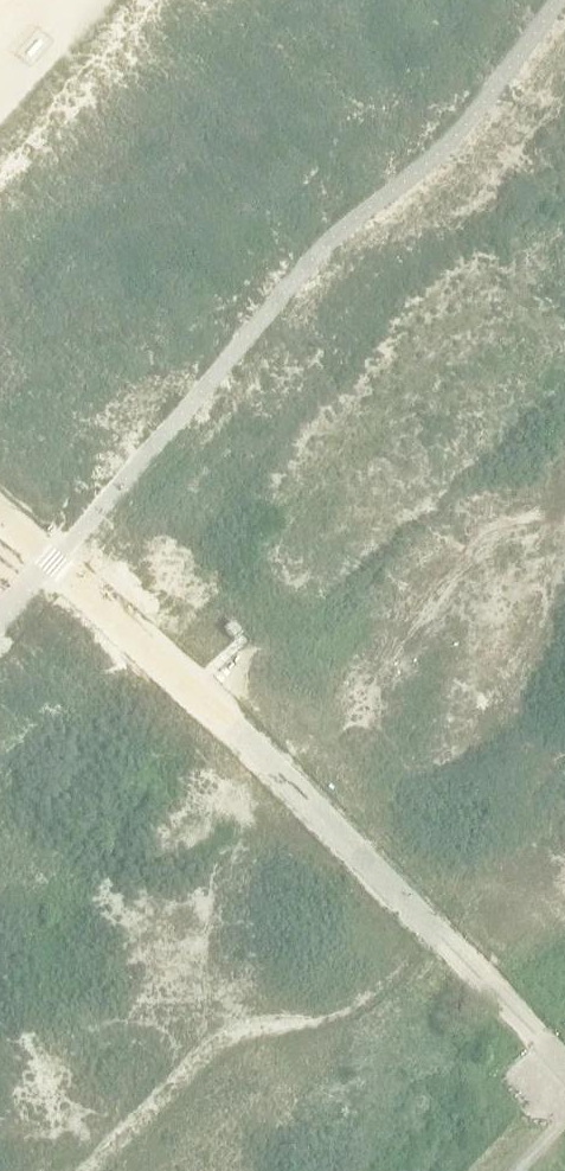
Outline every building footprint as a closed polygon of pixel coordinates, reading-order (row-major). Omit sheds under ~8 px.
[(232,622),(224,630),(234,640),(238,636),(242,632),(232,622)]
